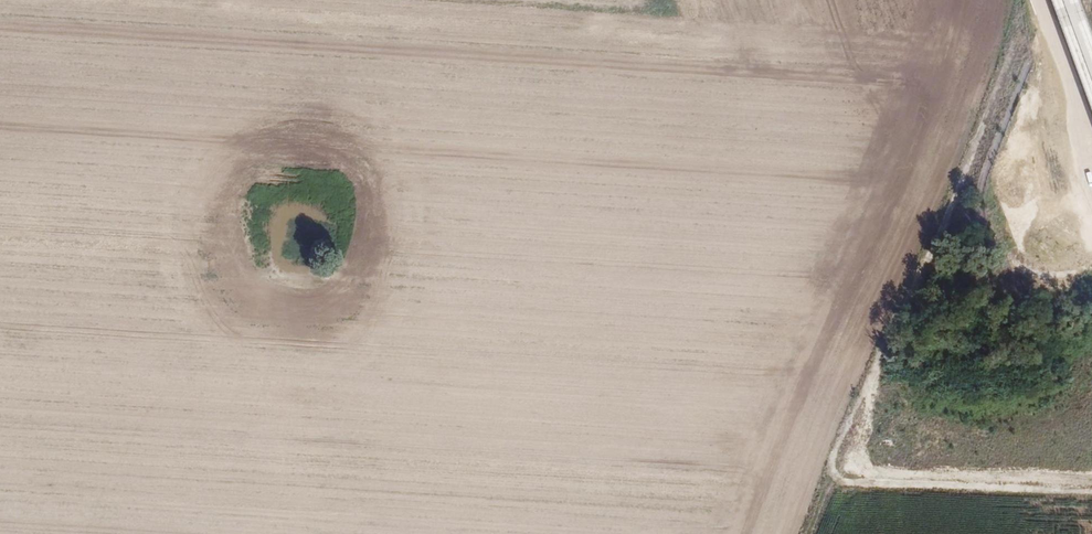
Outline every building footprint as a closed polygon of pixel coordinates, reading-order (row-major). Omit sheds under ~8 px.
[(1046,251),(1036,255),(1041,268),(1051,265),(1046,251)]
